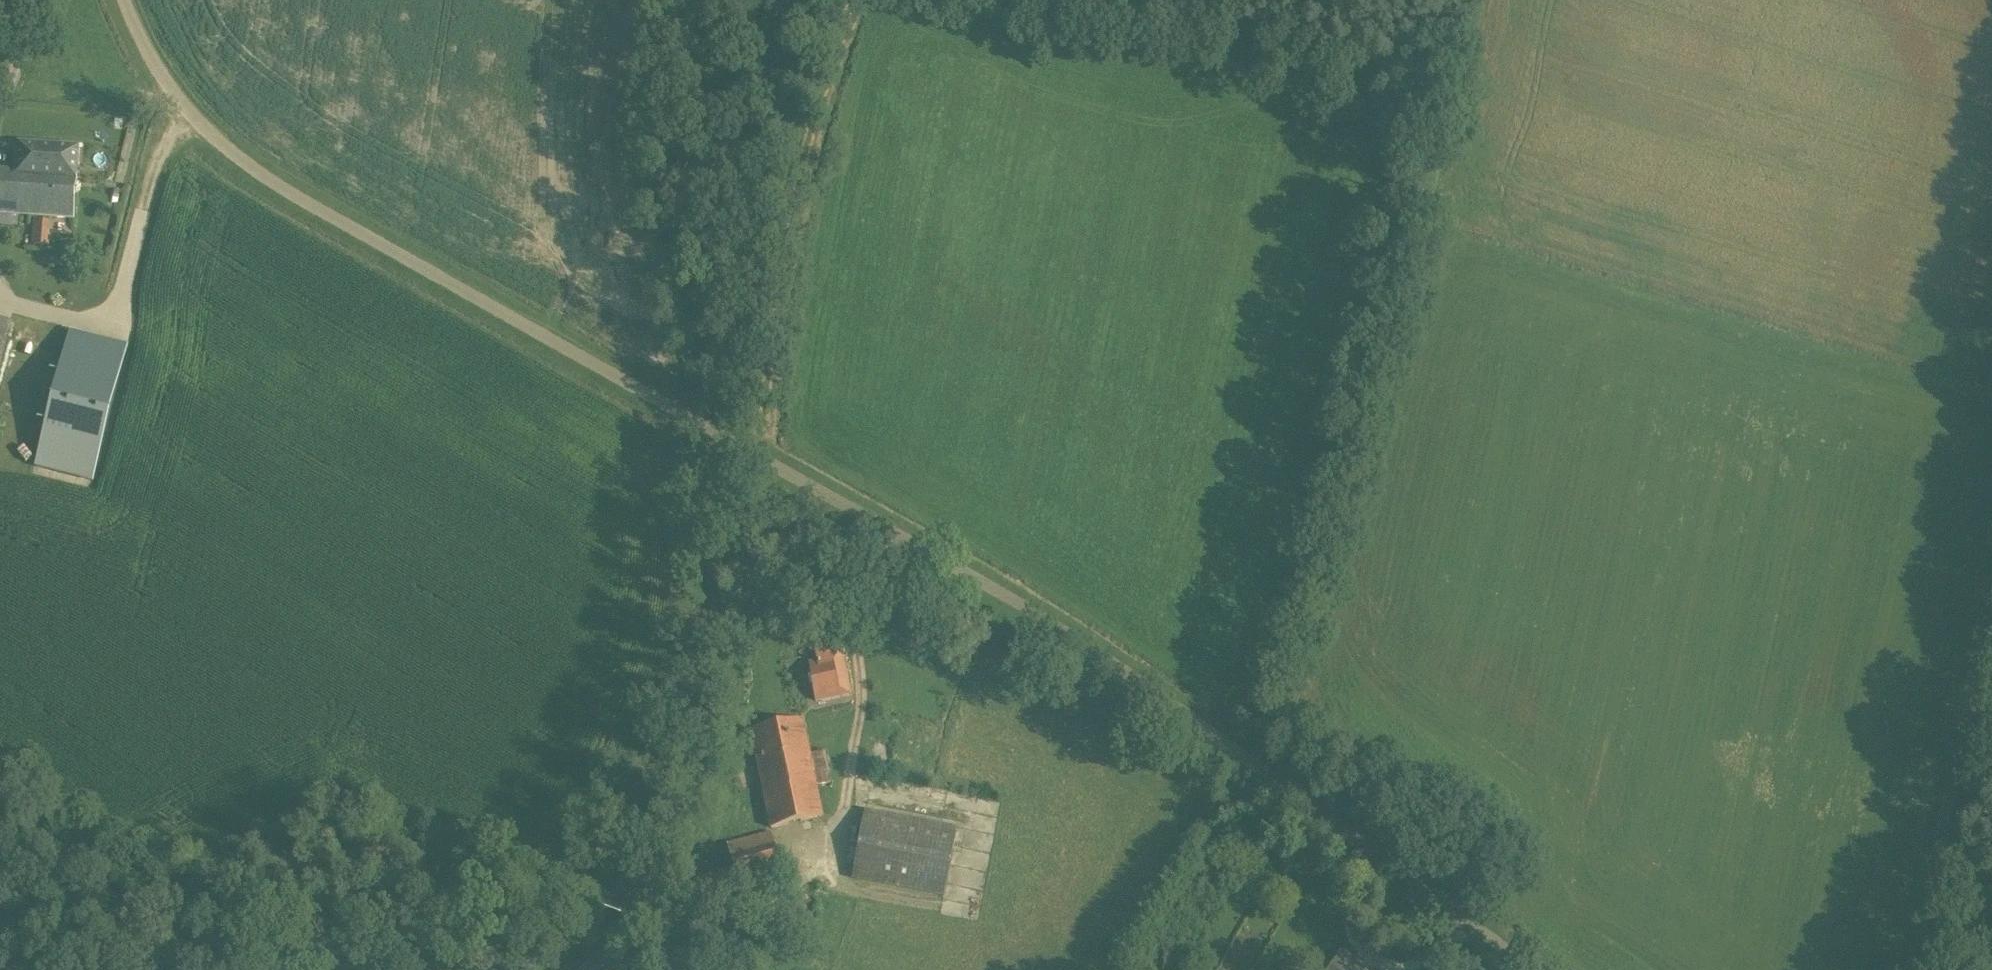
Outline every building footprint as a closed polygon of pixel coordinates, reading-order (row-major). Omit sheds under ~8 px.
[(73,219),(79,148),(17,143),(15,171),(0,170),(0,213),(73,219)] [(52,243),(52,219),(31,219),(32,244),(52,243)] [(11,320),(0,317),(0,365),(11,320)] [(13,320),(0,373),(0,454),(91,477),(123,348),(13,320)] [(828,646),(806,650),(815,701),(851,694),(843,656),(831,658),(828,646)] [(803,720),(750,731),(770,827),(824,816),(817,785),(832,782),(825,751),(810,754),(803,720)] [(864,809),(851,879),(944,896),(958,827),(864,809)] [(753,880),(756,879),(761,894),(779,888),(774,874),(776,873),(777,876),(782,875),(770,831),(727,843),(739,887),(753,883),(753,880)] [(602,908),(635,922),(662,863),(628,849),(602,908)] [(1342,953),(1330,969),(1365,969),(1342,953)]
